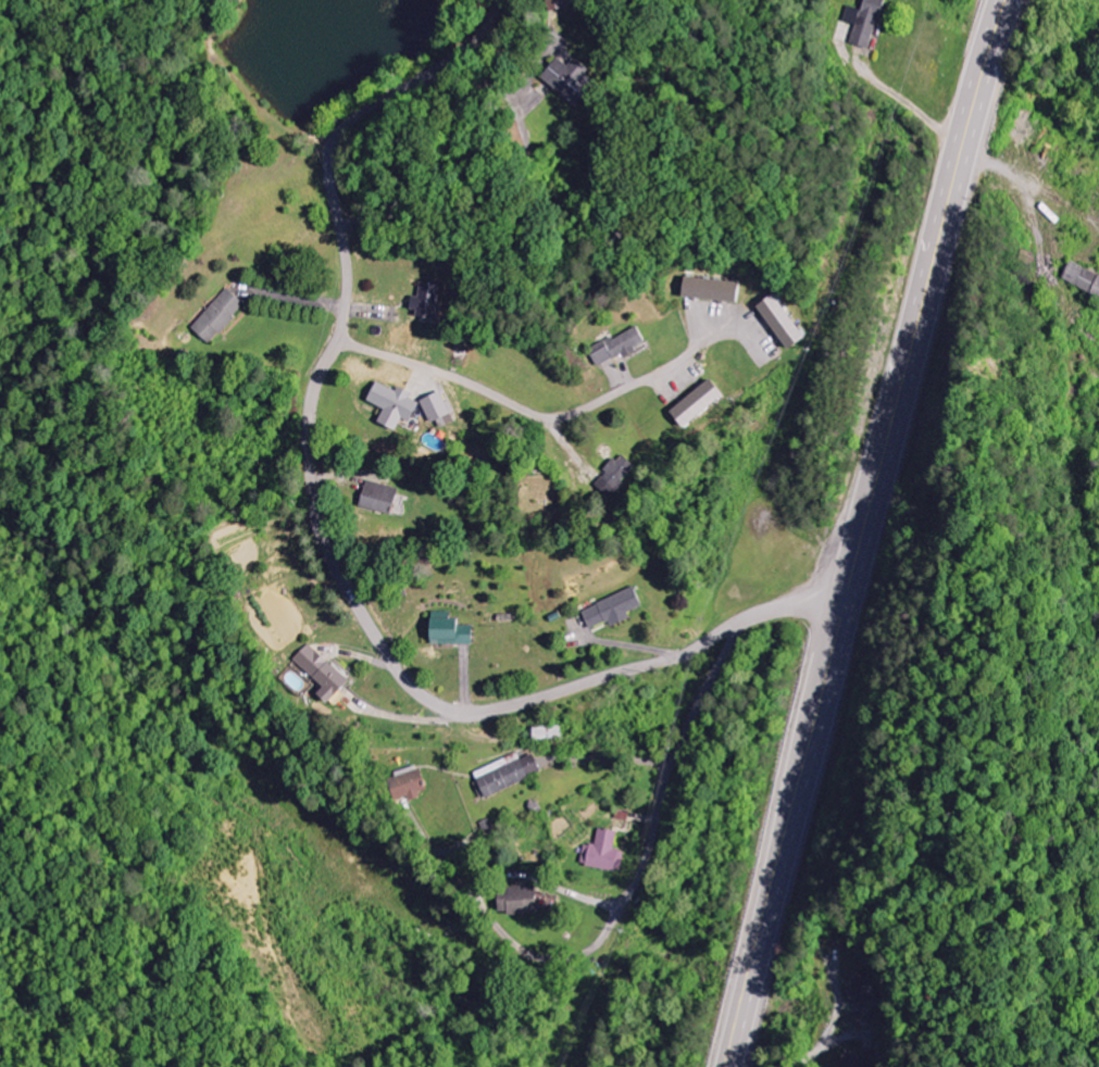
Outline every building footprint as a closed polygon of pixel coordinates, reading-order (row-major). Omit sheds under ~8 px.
[(873,51),(884,0),(860,0),(849,46),(873,51)] [(585,106),(602,81),(591,74),(595,68),(580,58),(575,66),(563,57),(548,80),(585,106)] [(1071,263),(1063,282),(1098,297),(1098,275),(1071,263)] [(746,281),(689,279),(688,300),(745,301),(746,281)] [(416,317),(441,318),(442,284),(422,283),(422,297),(417,297),(416,317)] [(215,345),(249,305),(230,288),(195,328),(215,345)] [(812,337),(778,295),(762,307),(796,350),(812,337)] [(599,367),(625,354),(628,358),(640,352),(638,347),(648,342),(640,326),(591,352),(599,367)] [(731,394),(716,378),(678,412),(692,429),(731,394)] [(415,423),(423,403),(413,399),(415,393),(402,387),(400,391),(380,383),(372,402),(389,409),(383,423),(401,431),(406,419),(415,423)] [(434,424),(443,421),(445,427),(458,423),(447,392),(425,400),(434,424)] [(598,484),(612,497),(640,468),(625,454),(598,484)] [(402,490),(370,481),(363,507),(395,515),(402,490)] [(616,628),(635,619),(632,613),(646,606),(637,587),(584,612),(593,630),(613,621),(616,628)] [(477,645),(477,626),(464,625),(464,620),(437,619),(436,644),(477,645)] [(335,705),(356,682),(314,645),(300,661),(330,688),(324,695),(335,705)] [(534,740),(564,739),(564,726),(534,727),(534,740)] [(491,798),(546,773),(537,753),(510,765),(508,760),(480,773),(491,798)] [(404,801),(415,797),(415,799),(433,793),(424,766),(396,775),(404,801)] [(621,832),(601,830),(599,847),(587,845),(584,867),(625,872),(628,851),(618,850),(621,832)] [(544,911),(540,886),(512,891),(516,915),(544,911)]
